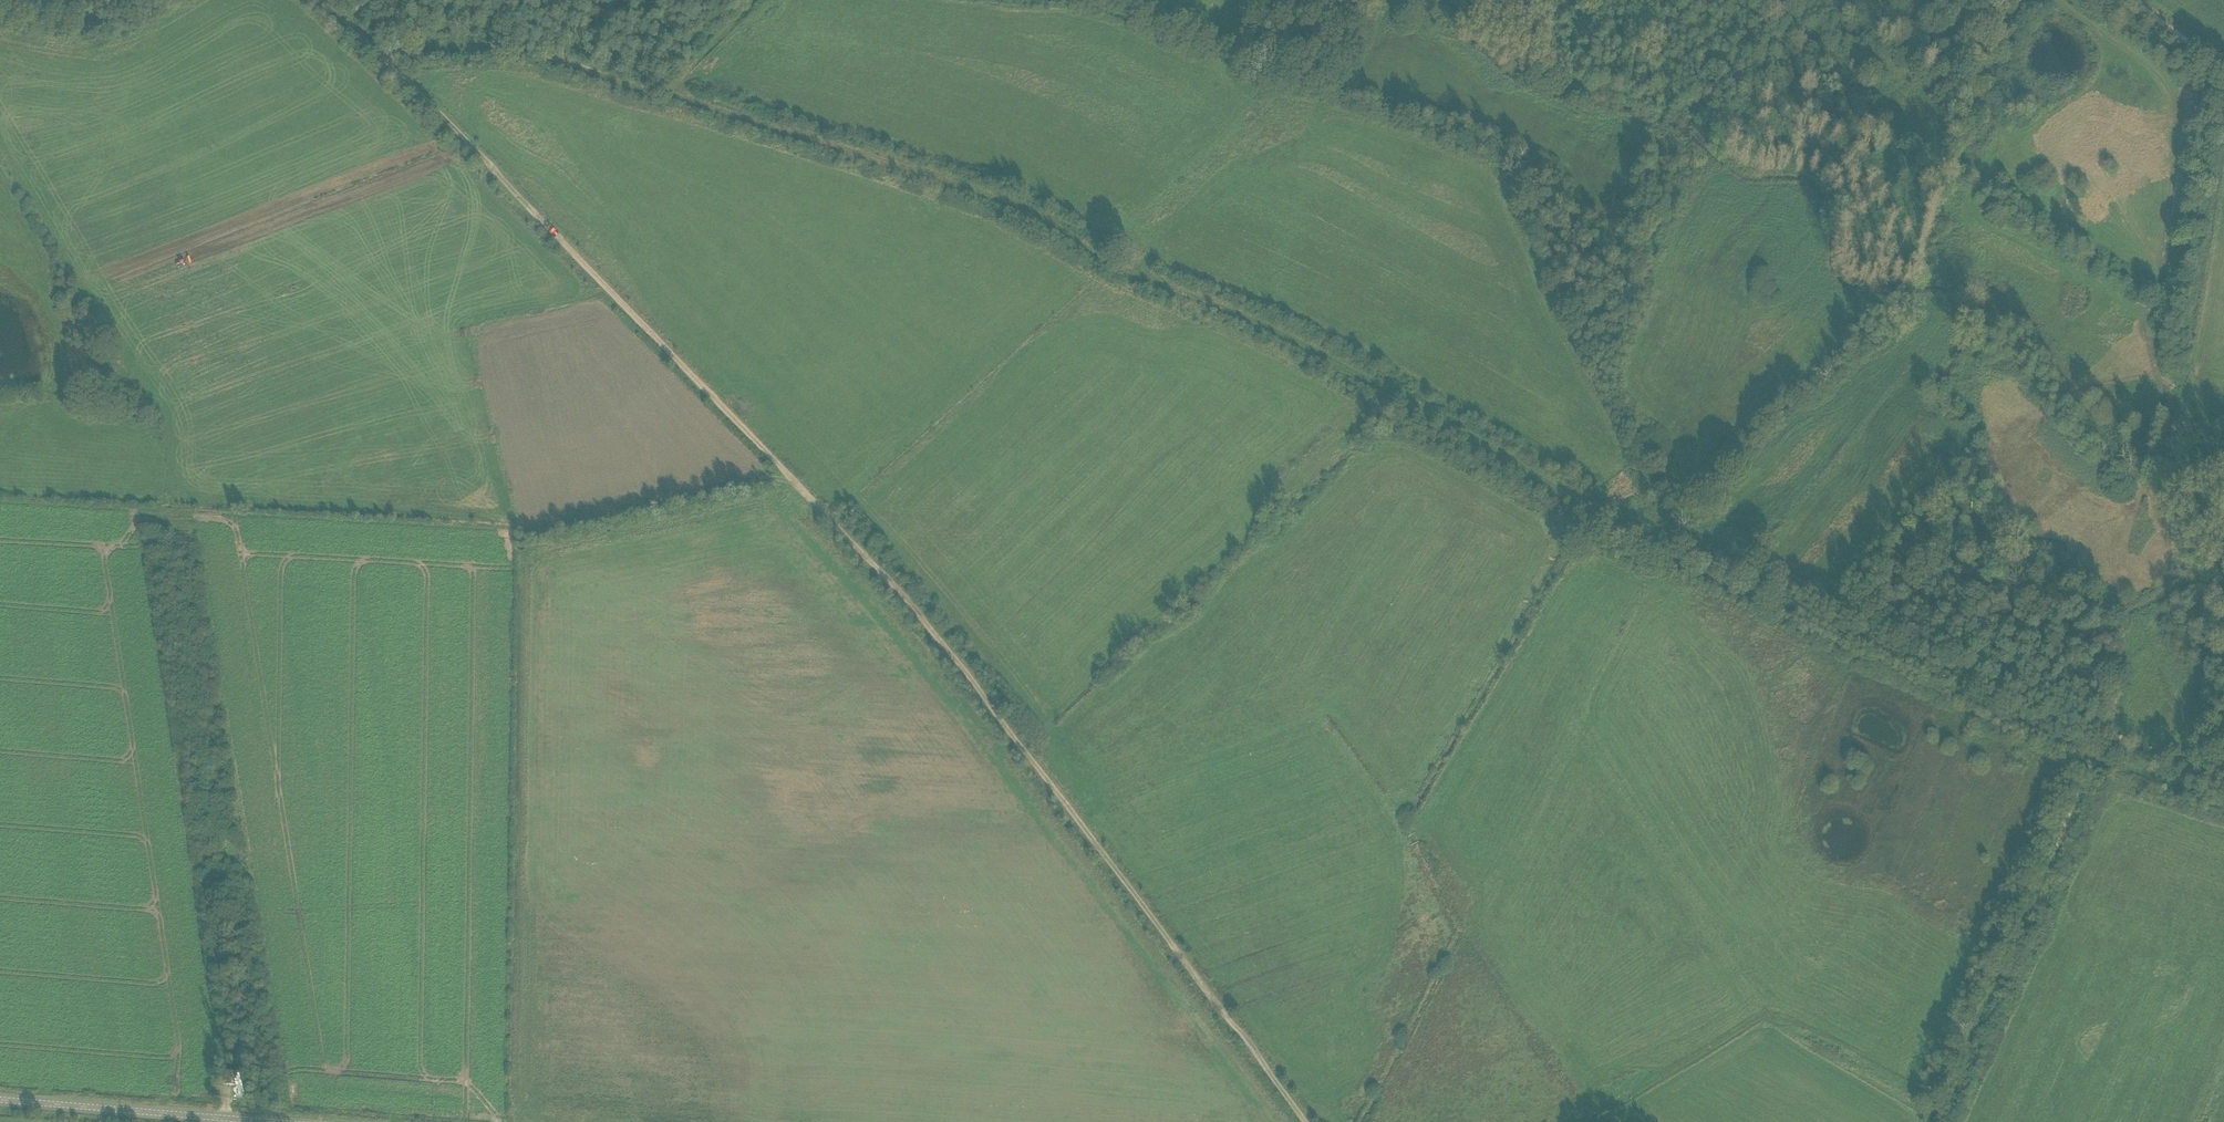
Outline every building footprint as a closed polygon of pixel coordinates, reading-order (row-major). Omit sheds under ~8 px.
[(224,1085),(239,1086),(241,1072),(225,1071),(224,1085)]
